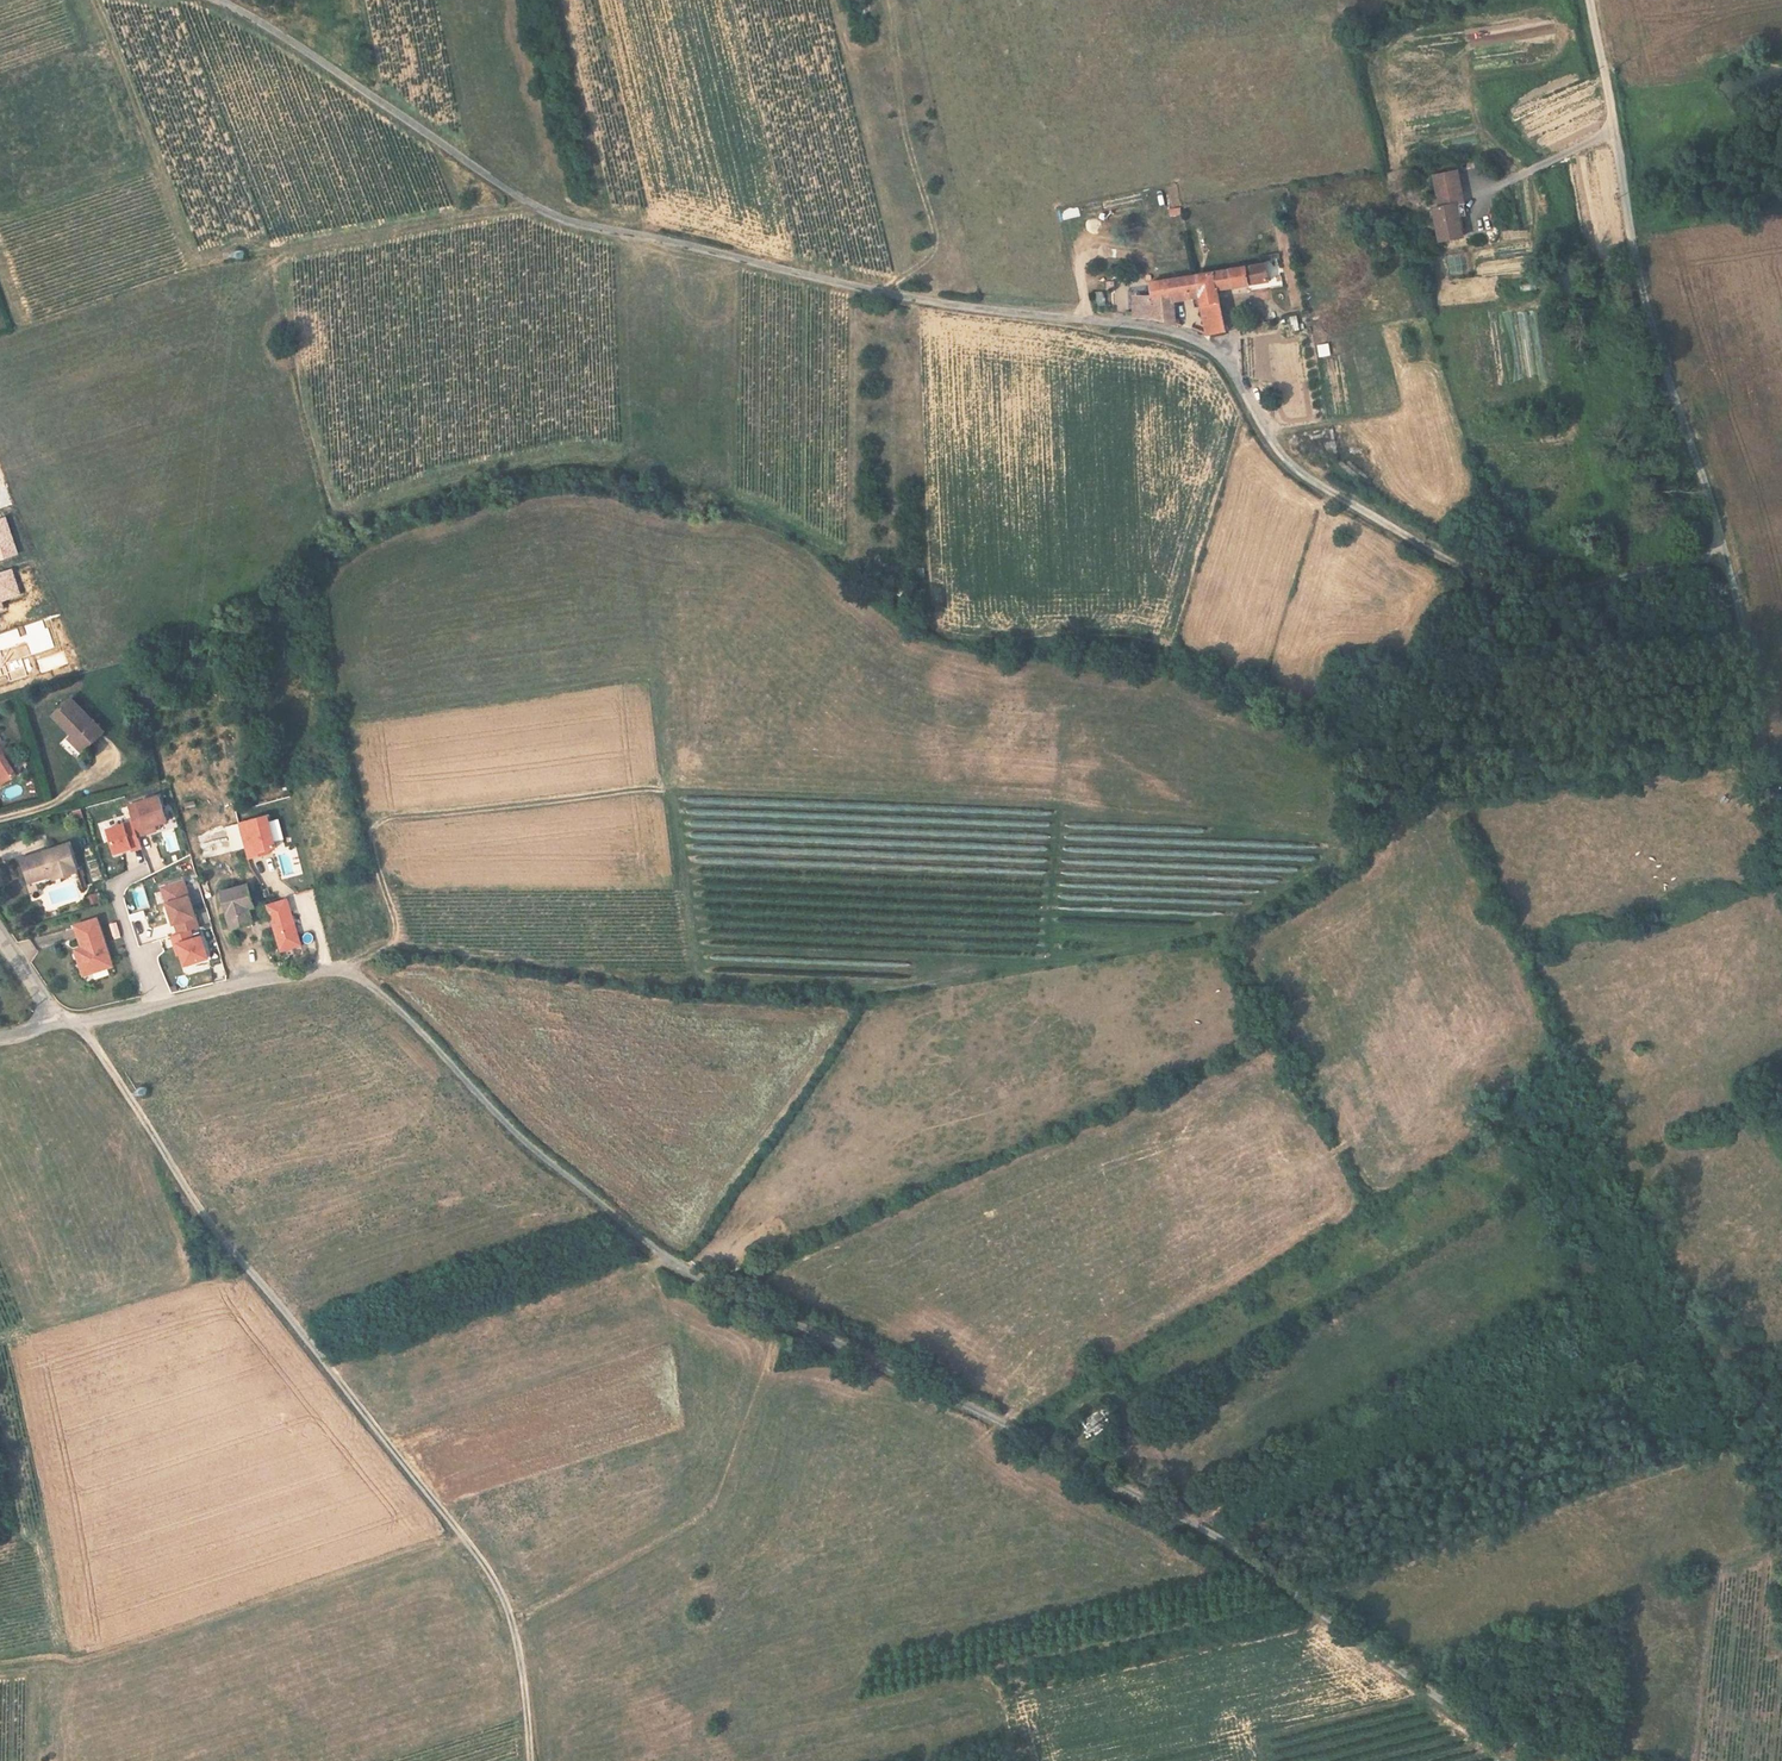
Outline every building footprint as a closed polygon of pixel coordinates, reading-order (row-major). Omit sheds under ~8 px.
[(1465,205),(1461,173),(1437,176),(1441,208),(1435,209),(1439,242),(1463,239),(1459,206),(1465,205)] [(1171,210),(1172,216),(1181,215),(1180,208),(1171,210)] [(1263,261),(1194,272),(1198,292),(1207,335),(1228,331),(1218,288),(1266,281),(1263,261)] [(1198,292),(1194,272),(1144,280),(1147,296),(1128,299),(1133,320),(1165,324),(1174,325),(1167,294),(1186,291),(1187,294),(1198,292)] [(1522,292),(1536,289),(1534,282),(1521,286),(1522,292)] [(1319,357),(1331,355),(1329,343),(1317,345),(1319,357)] [(73,761),(101,733),(102,731),(70,698),(50,718),(64,734),(53,746),(59,753),(61,750),(73,761)] [(13,776),(0,755),(0,783),(13,776)] [(114,854),(141,846),(138,836),(158,830),(157,824),(168,821),(160,792),(128,800),(133,818),(106,826),(114,854)] [(280,878),(303,872),(296,843),(278,848),(269,812),(238,820),(248,858),(273,852),(280,878)] [(25,889),(27,895),(31,894),(29,887),(68,876),(61,848),(13,862),(21,890),(25,889)] [(254,857),(259,875),(269,872),(264,854),(254,857)] [(187,877),(160,885),(182,966),(209,959),(187,877)] [(239,911),(247,909),(242,893),(213,902),(225,938),(245,932),(239,911)] [(70,929),(78,950),(74,959),(79,973),(83,976),(103,969),(105,963),(90,921),(70,929)] [(77,978),(83,976),(79,973),(74,959),(78,950),(68,954),(77,978)] [(213,980),(225,979),(223,958),(211,958),(213,980)]
